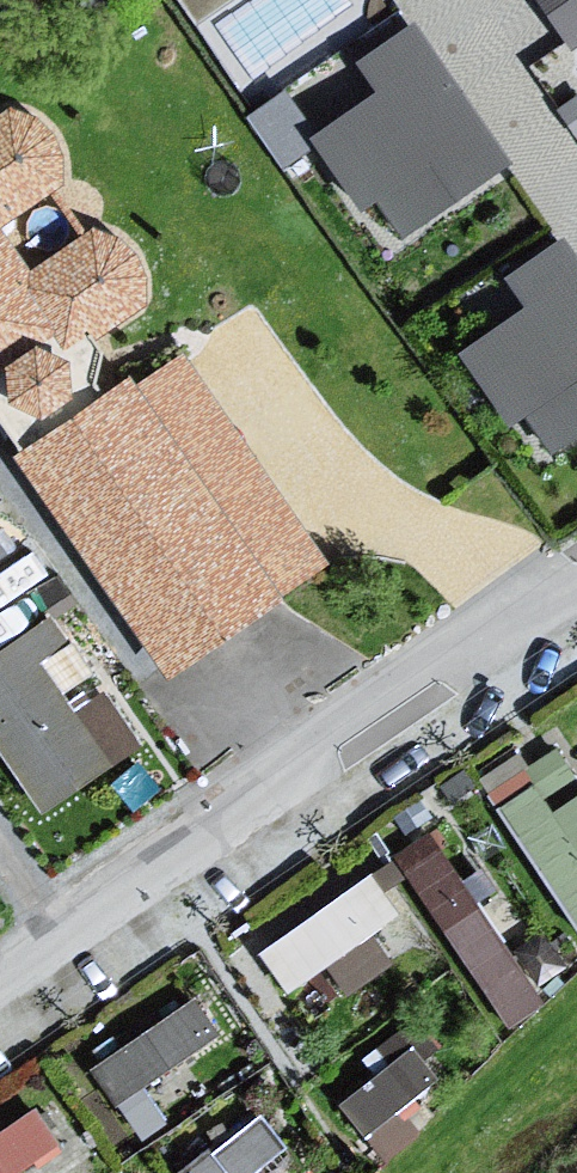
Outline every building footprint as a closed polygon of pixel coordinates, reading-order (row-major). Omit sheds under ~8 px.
[(574,54),(576,52),(576,0),(535,0),(574,54)] [(380,206),(406,243),(511,169),(414,32),(360,70),(381,100),(319,144),(369,214),(380,206)] [(280,156),(320,135),(291,78),(250,99),(280,156)] [(56,196),(66,166),(52,125),(3,109),(0,111),(0,225),(56,196)] [(7,401),(46,415),(62,402),(62,367),(52,351),(70,329),(108,333),(136,311),(147,289),(134,256),(119,243),(78,231),(26,275),(0,235),(0,390),(7,401)] [(555,459),(576,445),(576,263),(567,248),(511,286),(531,317),(464,361),(513,433),(530,422),(555,459)] [(120,374),(9,455),(164,680),(278,605),(271,591),(323,559),(172,349),(125,384),(120,374)] [(0,650),(0,764),(33,817),(101,772),(98,763),(130,748),(100,691),(67,711),(34,664),(56,646),(41,624),(0,650)] [(468,772),(576,925),(576,753),(554,721),(468,772)] [(426,823),(382,851),(465,979),(514,947),(426,823)] [(359,861),(246,939),(284,984),(393,904),(359,861)] [(185,989),(80,1059),(116,1107),(224,1035),(185,989)] [(405,1032),(326,1089),(359,1130),(438,1069),(405,1032)] [(0,1107),(0,1169),(57,1131),(25,1091),(0,1107)] [(249,1099),(162,1164),(169,1172),(261,1172),(253,1163),(278,1141),(249,1099)]
